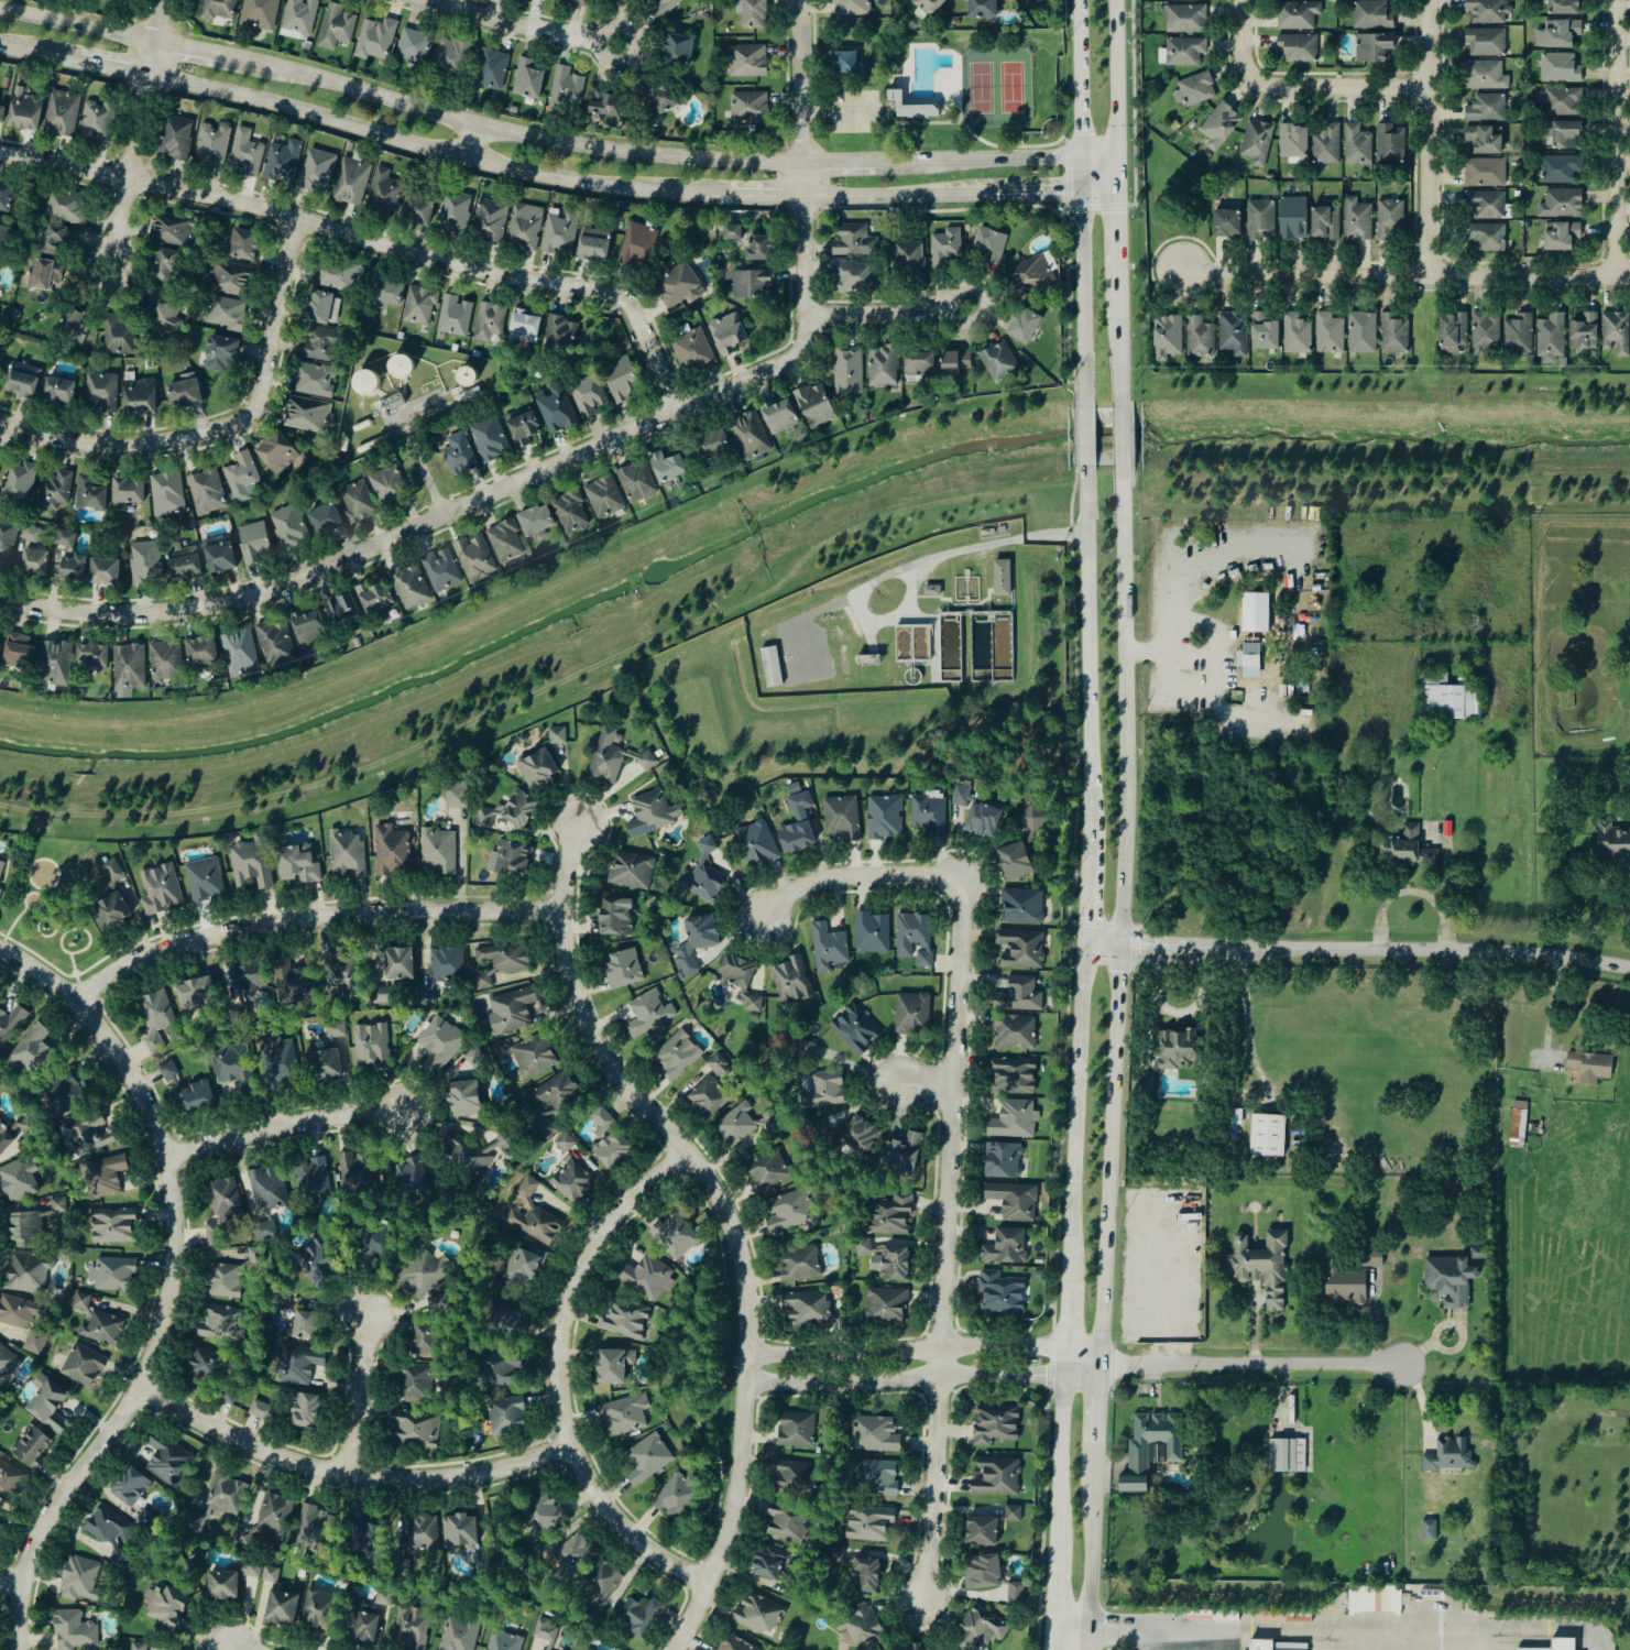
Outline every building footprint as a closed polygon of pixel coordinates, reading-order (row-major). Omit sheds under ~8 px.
[(237,0),(204,0),(200,16),(232,23),(237,0)] [(279,0),(243,0),(238,25),(273,32),(279,0)] [(280,30),(310,37),(319,1),(316,0),(287,0),(280,30)] [(556,3),(586,9),(588,0),(556,0),(556,3)] [(681,0),(650,0),(654,4),(649,10),(661,22),(681,0)] [(741,28),(765,28),(766,0),(741,0),(741,28)] [(870,0),(833,0),(834,16),(870,16),(870,0)] [(930,18),(946,1),(945,0),(910,0),(930,18)] [(996,19),(996,0),(967,0),(967,18),(996,19)] [(1506,15),(1512,15),(1512,5),(1505,5),(1505,0),(1466,0),(1466,12),(1473,12),(1472,24),(1506,24),(1506,15)] [(1579,15),(1580,0),(1548,0),(1548,15),(1579,15)] [(1355,29),(1394,29),(1393,10),(1387,10),(1387,1),(1354,1),(1355,29)] [(343,6),(328,2),(316,47),(334,52),(337,41),(350,44),(357,16),(341,12),(343,6)] [(1314,30),(1315,15),(1322,15),(1322,2),(1279,2),(1278,30),(1314,30)] [(1166,6),(1166,34),(1206,33),(1206,5),(1166,6)] [(398,21),(383,17),(382,24),(363,19),(353,56),(367,60),(368,56),(387,61),(398,21)] [(1582,20),(1545,20),(1545,30),(1536,30),(1536,48),(1572,48),(1572,37),(1582,37),(1582,20)] [(394,56),(424,66),(433,37),(404,27),(394,56)] [(1467,56),(1506,56),(1505,29),(1467,29),(1467,56)] [(693,37),(666,33),(663,61),(689,65),(693,37)] [(1393,33),(1356,34),(1356,62),(1385,61),(1385,50),(1394,50),(1393,33)] [(1277,35),(1277,47),(1284,47),(1284,63),(1317,62),(1317,35),(1277,35)] [(471,45),(440,38),(433,71),(464,78),(471,45)] [(1206,38),(1166,39),(1166,67),(1200,66),(1200,54),(1207,54),(1206,38)] [(729,46),(729,78),(766,77),(766,45),(729,46)] [(501,91),(510,54),(483,48),(474,85),(501,91)] [(856,73),(855,50),(833,51),(834,74),(856,73)] [(1575,54),(1541,54),(1542,83),(1582,82),(1582,66),(1575,66),(1575,54)] [(538,100),(546,64),(519,58),(511,93),(538,100)] [(1502,61),(1464,61),(1464,89),(1509,90),(1509,76),(1502,76),(1502,61)] [(580,109),(585,77),(570,74),(571,67),(556,64),(547,113),(561,115),(562,106),(580,109)] [(1180,90),(1172,93),(1176,104),(1184,101),(1186,108),(1217,96),(1208,71),(1177,82),(1180,90)] [(655,125),(664,122),(661,112),(681,105),(674,82),(645,92),(655,125)] [(42,97),(28,95),(29,88),(12,86),(6,127),(37,132),(42,97)] [(1582,88),(1544,89),(1545,116),(1582,116),(1582,88)] [(623,97),(595,90),(593,97),(601,99),(600,102),(590,100),(587,111),(617,119),(623,97)] [(80,98),(50,92),(42,133),(73,139),(80,98)] [(767,93),(730,93),(731,123),(767,123),(767,93)] [(1505,94),(1475,94),(1475,105),(1465,105),(1466,122),(1505,121),(1505,94)] [(77,141),(108,146),(115,107),(85,101),(77,141)] [(1243,119),(1222,101),(1198,130),(1209,140),(1204,145),(1214,153),(1243,119)] [(929,119),(908,119),(908,117),(897,117),(897,111),(901,106),(933,106),(939,111),(939,117),(929,117),(929,119)] [(155,156),(184,162),(193,123),(163,117),(155,156)] [(1253,159),(1251,166),(1264,169),(1275,125),(1249,119),(1239,156),(1253,159)] [(1579,149),(1580,122),(1545,121),(1544,149),(1579,149)] [(1344,164),(1361,165),(1361,170),(1372,170),(1372,132),(1360,132),(1360,123),(1345,123),(1344,164)] [(192,161),(221,167),(229,131),(200,124),(192,161)] [(1326,131),(1313,131),(1313,164),(1339,165),(1340,124),(1326,124),(1326,131)] [(1377,164),(1404,164),(1405,128),(1393,128),(1393,124),(1377,124),(1377,164)] [(1279,158),(1288,158),(1288,164),(1307,164),(1307,125),(1280,125),(1279,158)] [(1502,154),(1502,126),(1474,126),(1474,131),(1468,131),(1468,140),(1473,140),(1473,155),(1502,154)] [(239,176),(255,179),(262,146),(248,143),(250,131),(236,128),(228,164),(241,167),(239,176)] [(300,143),(286,141),(285,149),(269,145),(261,179),(291,186),(300,143)] [(325,194),(336,157),(307,149),(296,185),(325,194)] [(1583,156),(1541,157),(1541,184),(1574,183),(1574,172),(1583,172),(1583,156)] [(329,199),(358,208),(370,167),(341,159),(329,199)] [(1465,187),(1505,187),(1506,160),(1465,159),(1465,187)] [(375,168),(362,210),(391,220),(403,186),(386,181),(389,173),(375,168)] [(4,216),(14,189),(0,184),(0,214),(4,216)] [(42,217),(80,226),(87,197),(47,188),(42,217)] [(1582,190),(1545,190),(1546,205),(1537,205),(1537,218),(1582,218),(1582,190)] [(433,230),(461,237),(471,198),(444,192),(433,230)] [(1506,192),(1467,192),(1467,219),(1505,220),(1506,192)] [(425,229),(433,204),(406,195),(397,220),(425,229)] [(1307,198),(1280,197),(1279,240),(1306,240),(1307,198)] [(1372,204),(1357,204),(1357,197),(1344,197),(1345,242),(1372,241),(1372,204)] [(500,243),(505,205),(475,200),(470,240),(500,243)] [(1247,240),(1275,240),(1274,201),(1247,201),(1247,240)] [(1377,241),(1403,241),(1404,201),(1377,201),(1377,241)] [(506,245),(537,250),(543,208),(512,203),(506,245)] [(1339,208),(1311,207),(1311,239),(1339,240),(1339,208)] [(572,257),(577,215),(561,213),(562,210),(547,208),(541,253),(572,257)] [(1212,236),(1240,237),(1240,210),(1213,209),(1212,236)] [(152,212),(146,241),(192,250),(197,220),(152,212)] [(659,231),(629,222),(617,262),(647,271),(659,231)] [(1544,250),(1572,251),(1573,239),(1581,239),(1581,223),(1544,222),(1544,250)] [(868,224),(838,224),(838,242),(834,242),(834,256),(878,255),(878,237),(868,237),(868,224)] [(1505,252),(1505,225),(1472,224),(1472,252),(1505,252)] [(37,225),(33,254),(62,259),(66,229),(37,225)] [(723,240),(741,240),(741,225),(723,225),(723,240)] [(4,258),(9,229),(0,227),(0,257),(4,258)] [(605,261),(610,233),(581,227),(575,255),(605,261)] [(972,249),(986,253),(982,265),(998,269),(1007,235),(978,227),(972,249)] [(931,235),(932,266),(945,266),(945,258),(961,258),(960,228),(944,228),(945,235),(931,235)] [(252,262),(256,234),(230,230),(226,259),(252,262)] [(768,237),(745,237),(746,261),(769,260),(768,237)] [(923,241),(894,243),(896,274),(908,273),(908,280),(925,278),(923,241)] [(173,285),(179,254),(156,250),(150,281),(173,285)] [(1006,269),(1016,296),(1056,281),(1051,267),(1054,266),(1049,252),(1006,269)] [(23,287),(46,294),(51,281),(58,283),(63,267),(32,259),(23,287)] [(359,266),(315,259),(310,286),(354,294),(359,266)] [(204,292),(245,298),(250,267),(208,261),(204,292)] [(875,290),(875,261),(833,262),(834,291),(875,290)] [(688,299),(690,301),(704,295),(689,264),(653,281),(666,309),(688,299)] [(732,271),(732,298),(771,297),(771,270),(732,271)] [(367,302),(397,307),(402,283),(371,277),(367,302)] [(180,323),(173,318),(182,303),(150,286),(135,314),(175,334),(180,323)] [(435,292),(406,288),(402,323),(430,326),(435,292)] [(339,297),(307,292),(302,323),(333,327),(339,297)] [(436,330),(463,338),(472,303),(444,296),(436,330)] [(238,332),(243,304),(208,297),(203,327),(238,332)] [(471,341),(496,347),(503,308),(478,304),(471,341)] [(1042,317),(1020,305),(1005,333),(1027,345),(1042,317)] [(83,316),(65,309),(55,339),(79,347),(86,329),(79,327),(83,316)] [(541,314),(512,310),(507,340),(536,345),(541,314)] [(1246,312),(1218,313),(1219,351),(1233,351),(1233,358),(1247,358),(1246,312)] [(1252,349),(1279,349),(1279,321),(1267,321),(1267,312),(1251,313),(1252,349)] [(1344,354),(1344,319),(1332,319),(1332,313),(1316,312),(1316,353),(1344,354)] [(1409,319),(1397,319),(1397,313),(1382,312),(1381,353),(1409,353),(1409,319)] [(734,345),(748,340),(738,313),(708,324),(721,358),(737,352),(734,345)] [(1311,321),(1299,321),(1299,313),(1284,313),(1285,353),(1312,353),(1311,321)] [(1348,354),(1376,354),(1376,313),(1349,313),(1348,354)] [(1473,357),(1485,357),(1485,351),(1500,351),(1499,313),(1472,313),(1473,357)] [(1532,313),(1516,313),(1517,320),(1504,320),(1505,355),(1533,354),(1532,313)] [(1566,357),(1564,313),(1549,313),(1549,320),(1537,320),(1538,365),(1557,364),(1557,357),(1566,357)] [(1570,350),(1598,349),(1597,313),(1577,313),(1578,321),(1569,321),(1570,350)] [(1629,313),(1603,313),(1603,350),(1615,350),(1615,357),(1629,357),(1629,313)] [(1457,354),(1457,347),(1467,347),(1468,315),(1441,314),(1440,354),(1457,354)] [(549,316),(543,347),(562,350),(563,346),(575,347),(579,322),(549,316)] [(1202,316),(1186,316),(1187,356),(1214,355),(1214,324),(1203,325),(1202,316)] [(132,354),(132,317),(101,317),(101,354),(132,354)] [(1182,317),(1155,317),(1154,362),(1167,362),(1167,355),(1181,355),(1182,317)] [(342,337),(309,327),(305,343),(299,341),(295,354),(333,367),(342,337)] [(668,342),(682,376),(713,363),(699,329),(668,342)] [(200,370),(229,375),(236,342),(207,337),(200,370)] [(976,357),(993,385),(1018,371),(1000,341),(976,357)] [(866,348),(866,387),(895,387),(895,348),(866,348)] [(860,396),(860,351),(832,351),(832,396),(860,396)] [(931,376),(931,352),(901,352),(901,376),(931,376)] [(940,354),(940,375),(969,375),(969,354),(940,354)] [(392,357),(386,379),(405,383),(409,361),(392,357)] [(616,405),(641,394),(623,357),(599,369),(616,405)] [(40,373),(12,363),(1,391),(29,401),(40,373)] [(324,400),(331,372),(297,363),(289,391),(324,400)] [(362,398),(378,386),(364,370),(349,382),(362,398)] [(566,386),(581,422),(608,409),(592,374),(566,386)] [(114,415),(114,376),(84,376),(84,408),(97,408),(97,415),(114,415)] [(40,407),(69,411),(73,383),(43,380),(40,407)] [(164,387),(171,413),(200,405),(194,380),(164,387)] [(152,381),(122,381),(122,416),(152,416),(152,381)] [(548,435),(575,424),(558,383),(545,389),(547,395),(535,401),(548,435)] [(790,394),(808,431),(833,420),(817,383),(790,394)] [(403,407),(397,395),(380,403),(385,414),(403,407)] [(328,405),(287,397),(282,427),(322,435),(328,405)] [(759,412),(770,436),(796,425),(784,400),(759,412)] [(725,424),(741,463),(769,452),(753,413),(725,424)] [(529,446),(527,439),(538,436),(533,414),(505,422),(513,450),(529,446)] [(467,428),(483,465),(510,454),(493,416),(467,428)] [(730,452),(719,427),(690,440),(701,465),(730,452)] [(252,454),(276,479),(298,458),(275,433),(252,454)] [(448,448),(439,452),(452,480),(477,468),(460,433),(445,440),(448,448)] [(232,456),(236,467),(221,471),(233,506),(248,502),(243,488),(258,483),(247,451),(232,456)] [(645,459),(659,487),(686,473),(677,455),(664,461),(659,451),(645,459)] [(626,505),(655,494),(642,461),(614,472),(626,505)] [(25,507),(34,469),(6,462),(0,486),(0,502),(25,507)] [(382,511),(408,498),(393,466),(367,479),(382,511)] [(225,510),(214,470),(185,478),(196,517),(225,510)] [(55,512),(56,506),(65,507),(70,474),(54,472),(53,481),(40,479),(35,509),(55,512)] [(108,489),(92,488),(94,474),(79,473),(77,506),(95,507),(95,512),(106,512),(108,489)] [(153,518),(183,514),(177,473),(147,477),(153,518)] [(624,509),(608,476),(580,489),(597,522),(624,509)] [(124,513),(124,506),(141,506),(141,479),(110,479),(110,513),(124,513)] [(350,526),(376,513),(361,481),(335,493),(350,526)] [(589,527),(576,491),(549,501),(562,537),(589,527)] [(341,528),(331,503),(305,514),(315,538),(341,528)] [(553,527),(543,505),(515,517),(524,539),(553,527)] [(308,542),(291,506),(265,518),(284,554),(308,542)] [(0,521),(0,572),(7,573),(18,525),(0,521)] [(499,566),(525,554),(510,521),(483,532),(499,566)] [(245,566),(272,558),(261,523),(234,532),(245,566)] [(33,547),(40,533),(25,526),(19,540),(33,547)] [(67,548),(70,536),(58,533),(55,545),(67,548)] [(451,545),(468,586),(495,573),(478,534),(451,545)] [(207,576),(233,571),(229,544),(201,549),(207,576)] [(158,586),(158,545),(130,545),(130,586),(158,586)] [(417,560),(435,594),(460,581),(444,547),(417,560)] [(43,577),(46,553),(21,550),(19,575),(43,577)] [(169,582),(198,579),(195,550),(166,554),(169,582)] [(79,584),(85,560),(62,555),(56,579),(79,584)] [(117,562),(88,560),(87,586),(116,587),(117,562)] [(1009,595),(1009,560),(993,560),(993,595),(1009,595)] [(385,575),(403,613),(430,600),(412,562),(385,575)] [(352,590),(367,618),(392,604),(381,582),(367,589),(363,584),(352,590)] [(941,586),(941,597),(925,597),(923,587),(941,586)] [(1244,632),(1244,593),(1270,593),(1270,632),(1244,632)] [(330,626),(355,616),(348,594),(321,604),(330,626)] [(289,615),(297,645),(322,638),(315,609),(289,615)] [(282,620),(253,629),(264,667),(293,659),(282,620)] [(228,678),(256,671),(249,631),(219,636),(228,678)] [(30,669),(30,636),(2,636),(2,669),(30,669)] [(188,669),(216,665),(211,638),(184,643),(188,669)] [(35,685),(66,688),(70,645),(41,642),(35,685)] [(147,644),(150,681),(179,680),(178,643),(147,644)] [(1257,669),(1257,644),(1237,644),(1237,669),(1257,669)] [(767,688),(761,649),(777,646),(784,686),(767,688)] [(105,669),(105,647),(74,647),(74,669),(105,669)] [(112,690),(142,690),(142,647),(112,647),(112,690)] [(1445,674),(1416,674),(1416,720),(1478,720),(1478,687),(1445,687),(1445,674)] [(623,751),(610,746),(614,730),(600,725),(586,777),(613,786),(623,751)] [(561,744),(561,731),(548,731),(548,744),(561,744)] [(514,763),(528,790),(557,775),(544,748),(514,763)] [(645,773),(658,764),(649,750),(636,760),(645,773)] [(445,809),(466,809),(467,782),(446,782),(445,809)] [(497,816),(519,830),(537,804),(515,789),(497,816)] [(628,800),(635,821),(625,824),(630,839),(681,823),(676,806),(665,809),(659,790),(628,800)] [(790,815),(810,807),(805,791),(785,799),(790,815)] [(842,842),(857,841),(855,797),(822,799),(823,837),(842,837),(842,842)] [(865,797),(865,840),(898,840),(899,798),(865,797)] [(942,798),(909,798),(909,829),(928,829),(928,838),(942,838),(942,798)] [(991,844),(999,810),(970,802),(961,837),(991,844)] [(1047,820),(1030,805),(1016,819),(1031,834),(1047,820)] [(777,857),(762,821),(732,833),(746,871),(777,857)] [(783,855),(813,845),(806,821),(774,831),(783,855)] [(1611,822),(1596,822),(1596,862),(1629,862),(1629,831),(1611,831),(1611,822)] [(374,826),(374,875),(407,876),(407,833),(391,833),(391,826),(374,826)] [(1436,851),(1415,850),(1416,826),(1400,826),(1400,841),(1379,841),(1378,865),(1435,866),(1436,851)] [(361,831),(328,832),(329,877),(362,876),(361,831)] [(453,875),(453,831),(420,831),(420,875),(453,875)] [(696,844),(703,856),(714,850),(708,838),(696,844)] [(1004,885),(1033,873),(1020,840),(992,851),(1004,885)] [(524,881),(529,846),(497,841),(492,875),(524,881)] [(270,888),(264,843),(228,848),(233,887),(254,885),(255,890),(270,888)] [(307,846),(274,850),(277,881),(297,878),(297,884),(319,882),(317,864),(309,865),(307,846)] [(652,857),(612,852),(608,885),(647,890),(652,857)] [(121,878),(112,860),(100,865),(109,884),(121,878)] [(184,864),(190,902),(221,897),(216,860),(184,864)] [(146,915),(180,907),(171,864),(136,872),(146,915)] [(691,877),(681,872),(675,886),(711,905),(724,878),(697,864),(691,877)] [(1040,890),(1000,890),(1000,925),(1040,925),(1040,890)] [(131,919),(116,892),(86,908),(101,935),(131,919)] [(630,899),(597,899),(597,937),(630,937),(630,899)] [(718,946),(711,914),(681,919),(687,944),(672,947),(679,977),(696,974),(690,951),(718,946)] [(886,954),(886,915),(853,915),(853,954),(886,954)] [(894,958),(915,958),(915,968),(929,969),(929,916),(895,915),(894,958)] [(825,935),(824,921),(809,924),(814,971),(847,966),(844,932),(825,935)] [(997,957),(997,969),(1040,970),(1041,932),(994,931),(993,947),(1008,947),(1007,957),(997,957)] [(526,971),(524,943),(472,949),(474,965),(490,963),(491,975),(526,971)] [(429,988),(418,988),(418,1004),(436,1003),(435,977),(462,977),(461,948),(428,949),(429,988)] [(411,949),(382,949),(382,981),(411,980),(411,949)] [(609,990),(641,983),(633,949),(601,957),(609,990)] [(359,996),(357,953),(324,954),(325,997),(359,996)] [(757,1014),(761,1001),(744,995),(753,964),(722,954),(714,981),(740,990),(734,1006),(757,1014)] [(800,957),(768,963),(778,1006),(810,998),(800,957)] [(310,968),(288,971),(287,960),(272,961),(276,1005),(315,1001),(310,968)] [(229,969),(233,996),(264,991),(260,964),(229,969)] [(175,987),(185,1013),(218,999),(207,974),(175,987)] [(1039,980),(1006,979),(1006,996),(994,996),(993,1010),(1038,1012),(1039,980)] [(392,987),(372,987),(372,1004),(392,1005),(392,987)] [(488,999),(497,1036),(525,1028),(519,1008),(535,1004),(530,987),(488,999)] [(665,1006),(654,988),(626,1005),(643,1034),(675,1016),(668,1005),(665,1006)] [(136,999),(146,1030),(172,1021),(162,991),(136,999)] [(927,994),(894,994),(894,1036),(927,1036),(927,994)] [(0,1013),(0,1049),(29,1016),(15,1004),(4,1017),(0,1013)] [(827,1027),(857,1058),(880,1035),(850,1004),(827,1027)] [(431,1081),(463,1039),(434,1016),(414,1042),(430,1056),(418,1070),(431,1081)] [(992,1049),(1032,1051),(1033,1018),(994,1016),(992,1049)] [(4,1055),(31,1080),(62,1048),(36,1023),(4,1055)] [(325,1024),(326,1040),(343,1038),(342,1023),(325,1024)] [(353,1071),(386,1069),(385,1025),(352,1027),(353,1071)] [(1157,1030),(1157,1070),(1195,1069),(1194,1030),(1157,1030)] [(558,1062),(544,1031),(507,1049),(523,1080),(558,1062)] [(669,1084),(701,1055),(682,1035),(650,1063),(669,1084)] [(298,1086),(291,1038),(267,1041),(267,1047),(259,1048),(265,1092),(298,1086)] [(243,1046),(209,1052),(215,1085),(237,1082),(240,1100),(252,1097),(243,1046)] [(487,1063),(476,1046),(461,1057),(472,1073),(487,1063)] [(340,1080),(336,1049),(304,1053),(308,1084),(340,1080)] [(1577,1086),(1595,1088),(1596,1080),(1608,1081),(1610,1057),(1565,1052),(1564,1071),(1578,1073),(1577,1086)] [(735,1071),(717,1053),(705,1064),(722,1082),(735,1071)] [(1032,1094),(1033,1060),(989,1059),(989,1093),(1032,1094)] [(526,1094),(543,1124),(563,1112),(560,1108),(581,1096),(567,1071),(526,1094)] [(843,1105),(840,1073),(797,1077),(800,1110),(843,1105)] [(52,1119),(85,1101),(72,1077),(39,1095),(52,1119)] [(702,1123),(730,1102),(710,1077),(682,1097),(702,1123)] [(448,1117),(479,1117),(478,1081),(448,1082),(448,1117)] [(174,1093),(182,1116),(212,1106),(205,1082),(174,1093)] [(729,1149),(759,1127),(768,1139),(784,1127),(770,1108),(754,1119),(741,1102),(711,1125),(729,1149)] [(985,1137),(1031,1137),(1031,1102),(997,1102),(997,1121),(985,1121),(985,1137)] [(1523,1148),(1523,1103),(1509,1103),(1509,1148),(1523,1148)] [(632,1149),(611,1126),(614,1124),(598,1106),(584,1119),(602,1139),(588,1151),(606,1171),(632,1149)] [(1242,1111),(1232,1110),(1230,1140),(1237,1140),(1238,1125),(1242,1125),(1242,1111)] [(62,1125),(74,1158),(122,1141),(117,1124),(103,1128),(98,1112),(62,1125)] [(858,1158),(880,1134),(858,1113),(836,1137),(858,1158)] [(1282,1158),(1282,1116),(1248,1116),(1248,1158),(1282,1158)] [(0,1125),(0,1151),(13,1138),(0,1125)] [(468,1185),(503,1148),(493,1138),(479,1155),(451,1128),(438,1143),(446,1149),(438,1157),(468,1185)] [(885,1140),(877,1173),(910,1181),(920,1135),(906,1132),(902,1145),(885,1140)] [(576,1144),(564,1133),(553,1144),(565,1155),(576,1144)] [(1018,1145),(984,1145),(984,1179),(1018,1179),(1018,1145)] [(776,1149),(741,1167),(754,1195),(790,1177),(776,1149)] [(338,1155),(338,1191),(371,1190),(371,1155),(338,1155)] [(7,1204),(37,1192),(28,1168),(33,1165),(30,1156),(0,1167),(0,1187),(7,1204)] [(86,1201),(119,1195),(116,1173),(127,1171),(123,1156),(79,1165),(86,1201)] [(401,1201),(428,1191),(416,1157),(389,1167),(401,1201)] [(292,1163),(298,1201),(329,1196),(322,1158),(292,1163)] [(548,1188),(578,1204),(593,1178),(565,1160),(548,1188)] [(247,1173),(256,1212),(285,1205),(276,1166),(247,1173)] [(512,1196),(516,1199),(502,1223),(547,1248),(561,1223),(526,1203),(537,1184),(524,1177),(512,1196)] [(204,1224),(206,1248),(232,1245),(230,1223),(240,1222),(234,1179),(205,1183),(209,1223),(204,1224)] [(999,1223),(1033,1223),(1033,1185),(982,1185),(982,1201),(999,1201),(999,1223)] [(765,1201),(769,1217),(763,1219),(768,1235),(812,1224),(803,1191),(765,1201)] [(909,1196),(865,1196),(864,1235),(908,1235),(909,1196)] [(41,1248),(41,1213),(10,1213),(10,1248),(41,1248)] [(675,1264),(699,1242),(674,1213),(649,1235),(675,1264)] [(89,1215),(89,1245),(133,1245),(133,1215),(89,1215)] [(277,1238),(273,1221),(251,1225),(254,1243),(277,1238)] [(373,1271),(385,1275),(394,1231),(363,1224),(357,1256),(376,1259),(373,1271)] [(1025,1230),(993,1230),(993,1247),(978,1246),(978,1264),(1025,1264),(1025,1230)] [(1284,1232),(1263,1232),(1263,1252),(1245,1252),(1245,1234),(1232,1234),(1232,1256),(1225,1256),(1225,1280),(1263,1281),(1262,1313),(1283,1313),(1284,1232)] [(316,1289),(341,1274),(319,1238),(294,1255),(316,1289)] [(501,1279),(533,1289),(544,1253),(512,1243),(501,1279)] [(879,1281),(906,1282),(907,1248),(880,1247),(879,1281)] [(247,1249),(248,1263),(261,1262),(260,1248),(247,1249)] [(778,1283),(818,1279),(814,1248),(775,1253),(778,1283)] [(1481,1258),(1481,1249),(1468,1249),(1468,1258),(1481,1258)] [(416,1300),(445,1271),(423,1250),(395,1279),(416,1300)] [(1379,1252),(1355,1252),(1355,1267),(1379,1267),(1379,1252)] [(3,1290),(42,1294),(44,1271),(52,1271),(53,1258),(8,1254),(3,1290)] [(614,1278),(652,1302),(671,1271),(644,1254),(633,1270),(623,1264),(614,1278)] [(1466,1259),(1422,1258),(1422,1293),(1440,1293),(1440,1310),(1466,1310),(1466,1280),(1475,1280),(1475,1268),(1466,1268),(1466,1259)] [(94,1291),(133,1291),(133,1259),(94,1259),(94,1291)] [(1323,1305),(1363,1305),(1364,1272),(1342,1272),(1342,1261),(1324,1261),(1323,1305)] [(240,1267),(206,1265),(205,1298),(239,1299),(240,1267)] [(978,1313),(1021,1313),(1021,1282),(997,1282),(997,1272),(978,1272),(978,1313)] [(904,1324),(904,1290),(864,1290),(864,1324),(904,1324)] [(828,1292),(779,1296),(780,1313),(786,1313),(787,1329),(830,1325),(828,1292)] [(0,1293),(0,1325),(25,1333),(20,1352),(40,1357),(46,1334),(29,1329),(32,1318),(45,1322),(50,1309),(0,1293)] [(598,1330),(639,1343),(649,1309),(608,1297),(598,1330)] [(518,1337),(522,1304),(486,1300),(482,1334),(518,1337)] [(241,1319),(201,1309),(195,1335),(233,1346),(241,1319)] [(77,1336),(114,1348),(123,1321),(86,1310),(77,1336)] [(315,1342),(316,1313),(293,1313),(292,1341),(315,1342)] [(434,1357),(434,1321),(408,1321),(408,1357),(434,1357)] [(89,1389),(103,1357),(72,1343),(57,1375),(89,1389)] [(19,1364),(0,1345),(0,1382),(19,1364)] [(325,1352),(274,1346),(271,1383),(309,1387),(311,1367),(322,1368),(325,1352)] [(228,1358),(192,1347),(183,1375),(219,1386),(228,1358)] [(632,1351),(595,1351),(595,1385),(623,1385),(623,1364),(632,1364),(632,1351)] [(474,1388),(516,1388),(516,1354),(474,1354),(474,1388)] [(393,1399),(433,1401),(434,1367),(395,1365),(393,1399)] [(58,1439),(68,1425),(53,1413),(66,1397),(46,1381),(23,1409),(58,1439)] [(233,1406),(238,1390),(222,1386),(218,1401),(233,1406)] [(320,1400),(293,1394),(284,1424),(313,1431),(320,1400)] [(275,1407),(253,1397),(245,1414),(267,1424),(275,1407)] [(526,1433),(521,1397),(485,1402),(492,1439),(526,1433)] [(644,1431),(642,1405),(601,1407),(602,1434),(644,1431)] [(1016,1443),(1017,1408),(972,1407),(971,1447),(989,1447),(989,1442),(1016,1443)] [(436,1450),(439,1416),(391,1411),(387,1445),(436,1450)] [(811,1447),(812,1413),(777,1413),(776,1447),(811,1447)] [(1180,1464),(1181,1416),(1129,1414),(1127,1477),(1117,1476),(1116,1494),(1146,1495),(1146,1463),(1180,1464)] [(896,1452),(896,1419),(853,1419),(853,1452),(896,1452)] [(31,1471),(52,1443),(28,1424),(7,1452),(31,1471)] [(144,1445),(154,1451),(143,1472),(177,1490),(195,1456),(152,1432),(144,1445)] [(622,1458),(628,1469),(622,1474),(633,1489),(674,1463),(656,1436),(622,1458)] [(1467,1440),(1434,1440),(1434,1455),(1420,1456),(1420,1471),(1468,1471),(1467,1440)] [(1303,1473),(1303,1441),(1267,1441),(1267,1473),(1303,1473)] [(816,1467),(774,1460),(769,1489),(810,1497),(816,1467)] [(974,1483),(967,1483),(967,1497),(1016,1497),(1016,1460),(974,1460),(974,1483)] [(26,1474),(0,1462),(0,1500),(12,1506),(26,1474)] [(861,1463),(861,1497),(895,1497),(895,1463),(861,1463)] [(107,1490),(128,1509),(149,1485),(129,1467),(107,1490)] [(699,1484),(678,1467),(648,1504),(668,1520),(699,1484)] [(237,1519),(247,1485),(215,1475),(204,1509),(237,1519)] [(530,1540),(566,1519),(548,1490),(514,1511),(530,1540)] [(293,1503),(264,1494),(252,1530),(281,1539),(293,1503)] [(768,1504),(762,1537),(801,1544),(808,1511),(768,1504)] [(124,1543),(134,1527),(96,1506),(83,1531),(114,1549),(119,1540),(124,1543)] [(335,1512),(299,1506),(292,1551),(327,1558),(335,1512)] [(1002,1522),(1018,1522),(1018,1507),(1002,1507),(1002,1522)] [(156,1519),(143,1510),(133,1523),(147,1532),(156,1519)] [(890,1515),(845,1511),(844,1540),(888,1542),(890,1515)] [(181,1528),(194,1530),(196,1515),(183,1513),(181,1528)] [(379,1554),(379,1516),(350,1516),(350,1554),(379,1554)] [(473,1516),(441,1518),(444,1550),(475,1548),(473,1516)] [(963,1545),(995,1547),(997,1519),(965,1517),(963,1545)] [(436,1552),(436,1519),(404,1519),(404,1553),(436,1552)] [(1436,1520),(1422,1520),(1422,1542),(1437,1541),(1436,1520)] [(569,1577),(594,1554),(576,1533),(550,1556),(569,1577)] [(748,1575),(775,1582),(778,1567),(788,1570),(791,1554),(756,1545),(748,1575)] [(130,1558),(114,1549),(107,1563),(122,1571),(130,1558)] [(98,1592),(92,1589),(99,1564),(66,1555),(55,1595),(94,1606),(98,1592)] [(964,1558),(964,1588),(997,1588),(997,1558),(964,1558)] [(622,1577),(600,1559),(578,1585),(599,1604),(622,1577)] [(850,1593),(876,1593),(876,1559),(850,1559),(850,1593)] [(276,1570),(243,1563),(241,1576),(258,1578),(258,1581),(274,1584),(276,1570)] [(236,1600),(236,1573),(206,1573),(206,1600),(236,1600)] [(1004,1602),(1018,1605),(1022,1586),(1008,1583),(1004,1602)] [(188,1604),(158,1587),(142,1616),(172,1632),(188,1604)] [(331,1635),(337,1594),(305,1589),(299,1630),(331,1635)] [(297,1596),(267,1591),(262,1621),(292,1627),(297,1596)] [(772,1637),(783,1607),(742,1592),(731,1622),(772,1637)] [(628,1598),(612,1622),(641,1640),(663,1606),(650,1597),(643,1608),(628,1598)] [(367,1646),(382,1613),(354,1600),(339,1633),(367,1646)] [(865,1602),(849,1610),(851,1616),(839,1622),(852,1649),(864,1649),(884,1641),(865,1602)] [(430,1610),(397,1605),(390,1648),(403,1649),(423,1649),(430,1610)] [(985,1647),(991,1638),(998,1642),(1008,1627),(972,1606),(950,1642),(963,1649),(970,1649),(975,1641),(985,1647)] [(73,1649),(96,1649),(95,1622),(81,1624),(80,1610),(53,1611),(53,1649),(73,1649)] [(438,1649),(471,1649),(479,1617),(467,1615),(464,1621),(445,1617),(438,1649)] [(557,1625),(536,1619),(530,1639),(539,1641),(537,1649),(549,1649),(557,1625)] [(521,1639),(490,1630),(484,1649),(518,1649),(521,1639)] [(723,1632),(714,1649),(757,1649),(723,1632)] [(1572,1642),(1572,1649),(1549,1649),(1550,1640),(1572,1642)] [(142,1641),(125,1649),(146,1649),(142,1641)] [(1270,1642),(1270,1649),(1246,1649),(1246,1641),(1270,1642)]
